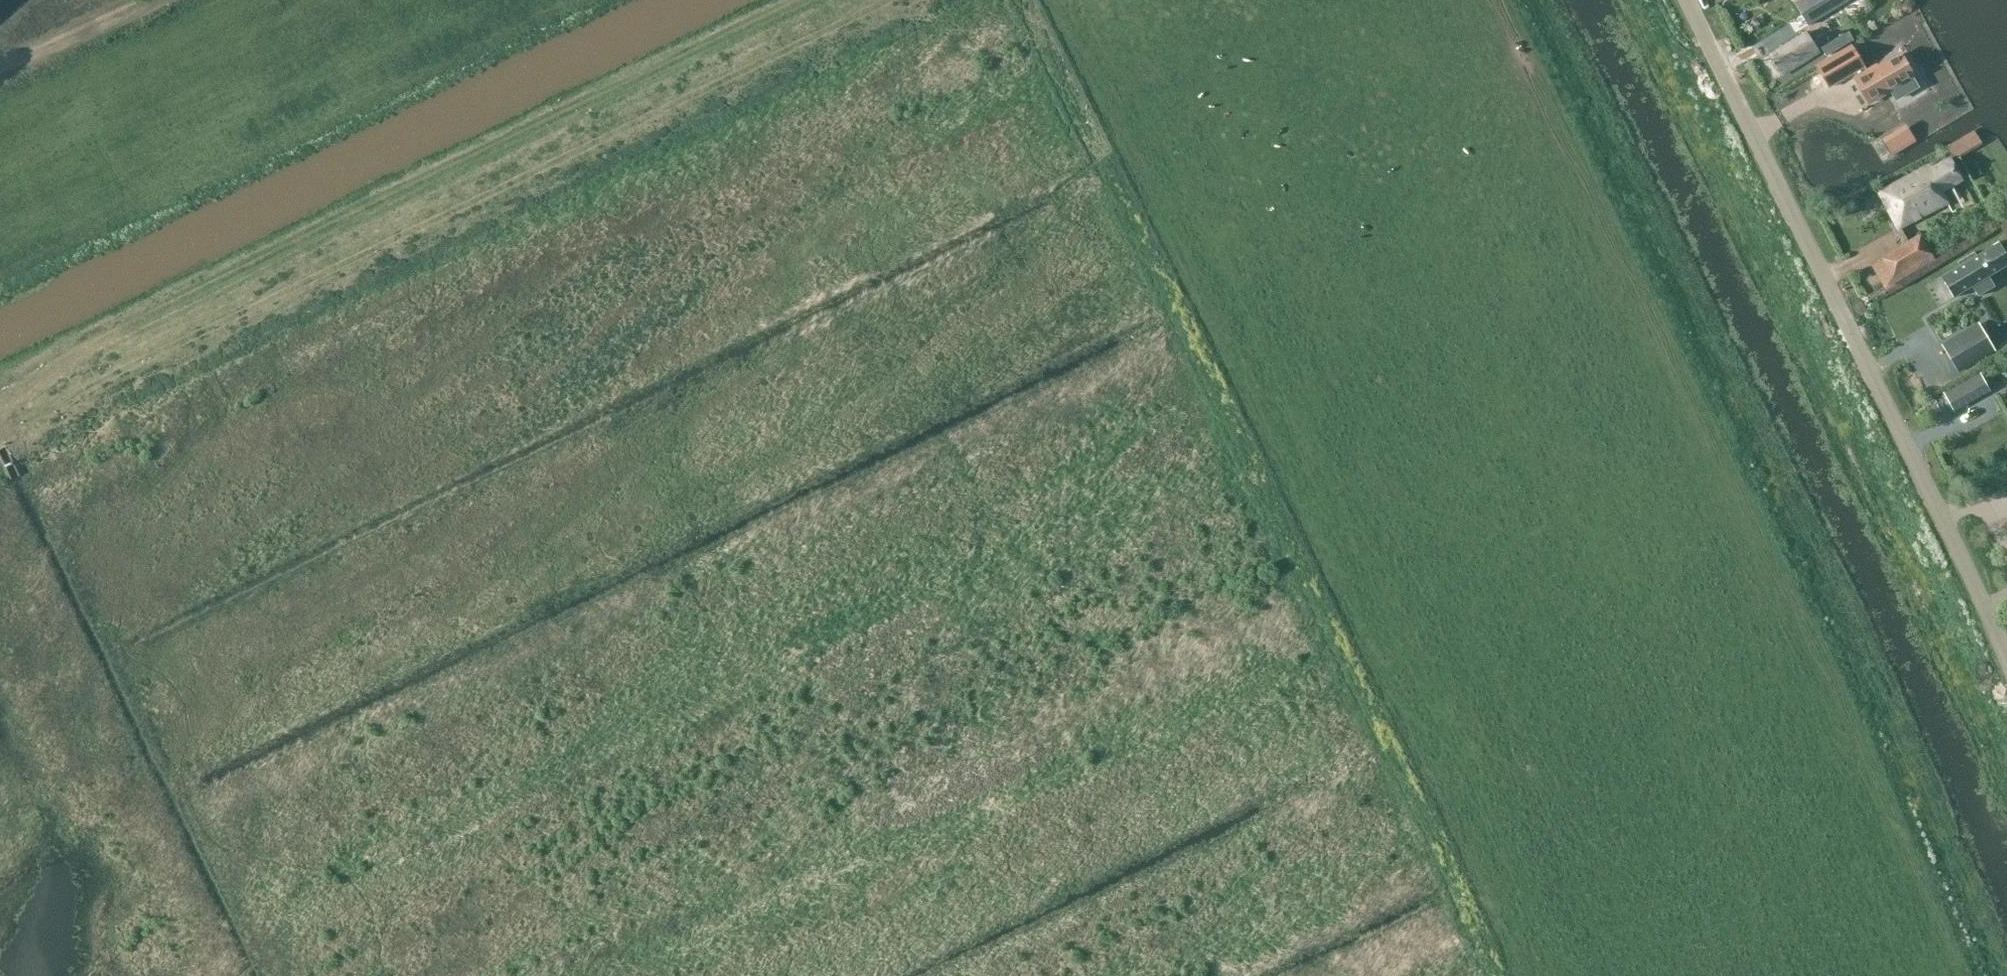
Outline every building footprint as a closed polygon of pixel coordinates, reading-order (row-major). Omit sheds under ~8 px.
[(1810,27),(1853,0),(1793,0),(1810,27)] [(1769,56),(1782,76),(1784,78),(1811,61),(1822,54),(1819,50),(1807,31),(1769,56)] [(1845,35),(1821,48),(1826,56),(1849,42),(1845,35)] [(1820,68),(1832,88),(1857,74),(1861,80),(1858,82),(1869,101),(1913,75),(1902,56),(1869,75),(1853,48),(1820,68)] [(1777,109),(1797,101),(1793,90),(1772,97),(1777,109)] [(1880,192),(1899,229),(1948,204),(1942,192),(1962,182),(1952,161),(1933,170),(1931,166),(1880,192)] [(1920,237),(1882,259),(1896,282),(1934,260),(1920,237)] [(1941,277),(1954,299),(1973,288),(1978,297),(1995,287),(1990,278),(2006,267),(2006,256),(1999,243),(1977,256),(1975,253),(1958,263),(1960,266),(1941,277)] [(1959,375),(1996,352),(1978,324),(1942,346),(1959,375)] [(1980,374),(1965,382),(1974,399),(1989,391),(1980,374)] [(1947,388),(1930,393),(1935,410),(1952,406),(1947,388)]
